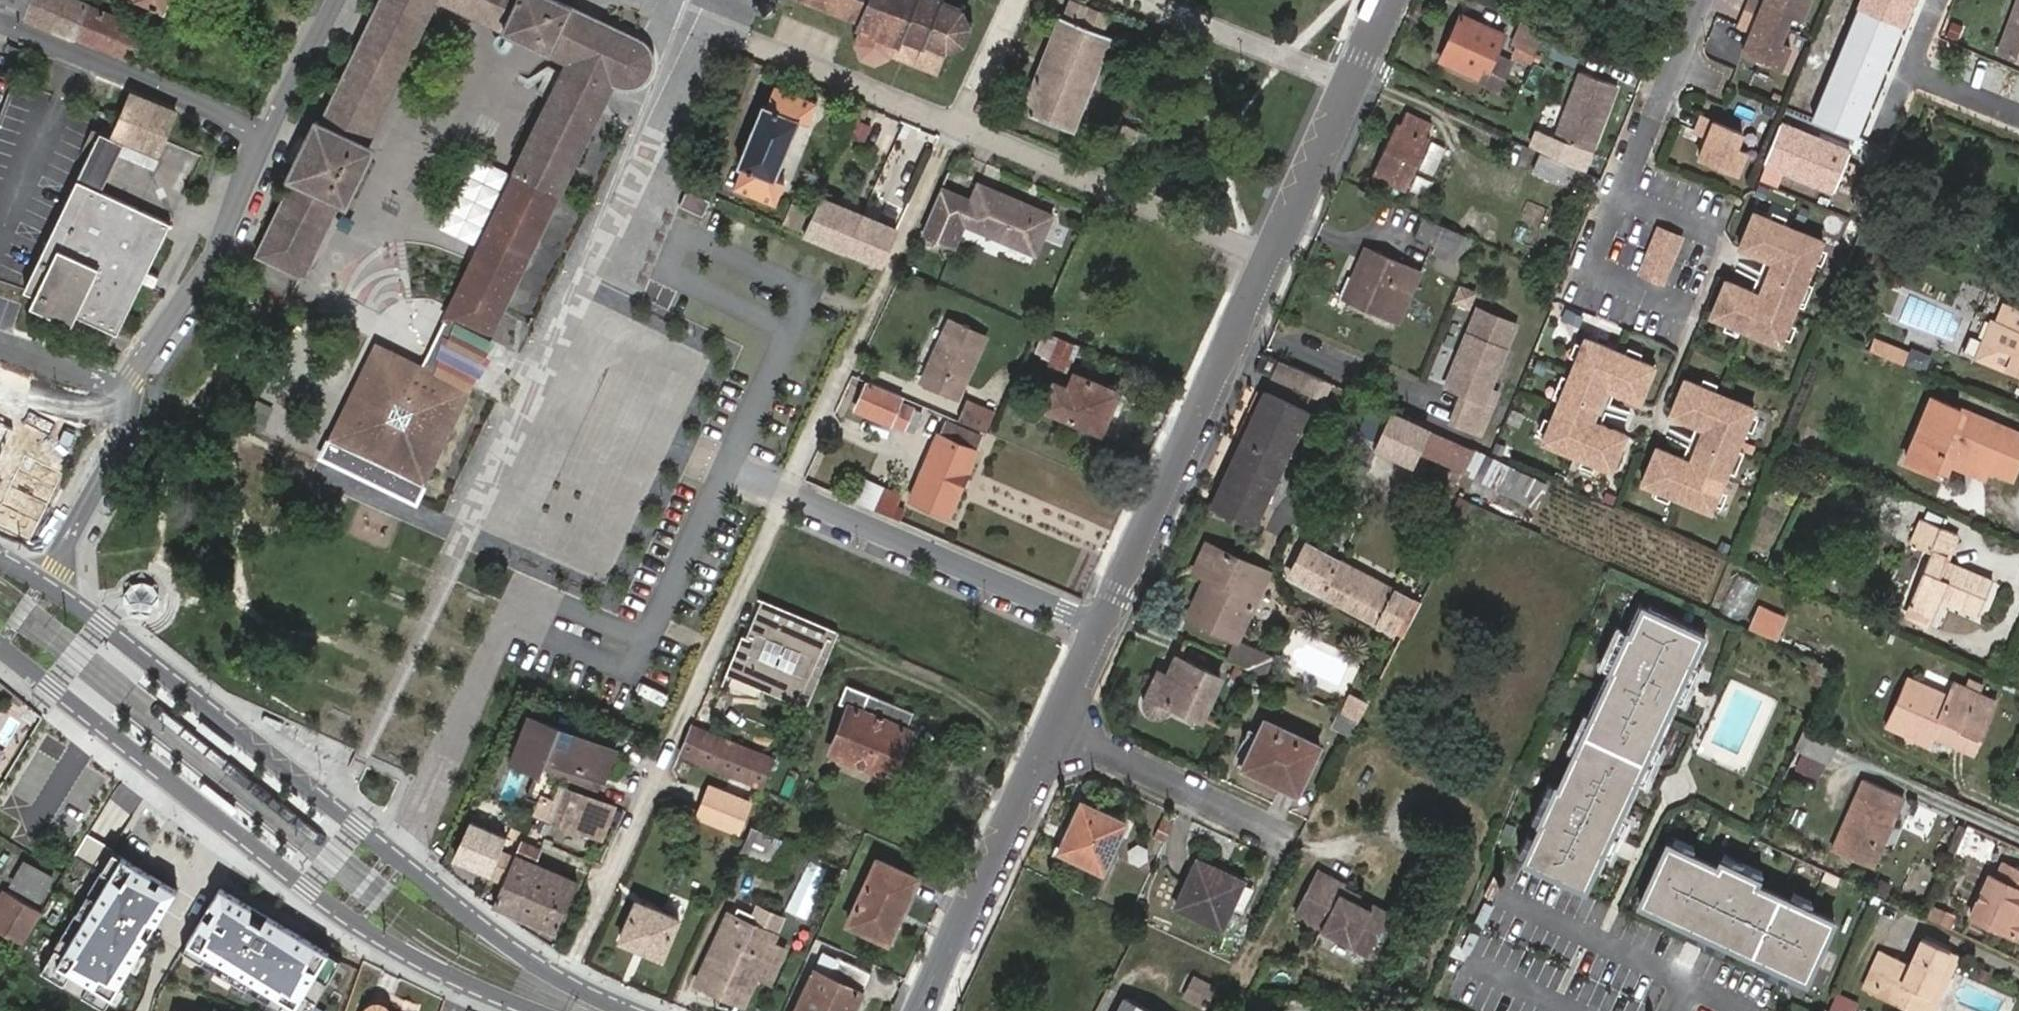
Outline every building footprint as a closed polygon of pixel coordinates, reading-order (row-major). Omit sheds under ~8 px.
[(22,16),(29,0),(0,0),(0,6),(22,16)] [(130,60),(144,26),(81,0),(29,0),(22,16),(130,60)] [(255,252),(301,274),(336,202),(341,193),(350,197),(370,156),(361,151),(365,141),(435,0),(379,0),(320,120),(314,117),(286,176),(290,179),(255,252)] [(460,285),(422,364),(418,372),(379,354),(360,395),(352,391),(320,458),(380,485),(417,502),(471,387),(432,369),(446,339),(455,322),(489,337),(601,114),(613,88),(623,90),(634,90),(643,86),(648,78),(652,71),(654,63),(653,52),(645,44),(569,8),(554,0),(514,0),(501,28),(567,59),(460,285)] [(501,28),(514,0),(446,0),(501,28)] [(857,19),(861,22),(856,35),(863,50),(877,56),(890,51),(937,70),(948,46),(961,40),(965,29),(969,21),(961,6),(946,0),(821,0),(858,15),(857,19)] [(1079,0),(1072,0),(1065,15),(1061,13),(1040,64),(1022,108),(1073,128),(1111,33),(1105,30),(1112,13),(1079,0)] [(1787,26),(1791,15),(1801,18),(1808,0),(1763,0),(1763,2),(1758,0),(1748,0),(1745,7),(1787,26)] [(1862,118),(1864,119),(1914,0),(1861,0),(1851,24),(1845,22),(1838,39),(1843,42),(1819,100),(1822,102),(1862,118)] [(2000,52),(2018,60),(2018,1),(2000,52)] [(1780,43),(1787,26),(1745,7),(1738,26),(1751,32),(1744,51),(1782,66),(1789,47),(1780,43)] [(1461,12),(1442,59),(1478,75),(1483,63),(1489,66),(1504,31),(1461,12)] [(1545,32),(1522,22),(1514,41),(1537,51),(1545,32)] [(1578,64),(1584,49),(1558,37),(1551,53),(1578,64)] [(1636,37),(1632,51),(1645,57),(1651,44),(1636,37)] [(2018,86),(2018,74),(1985,61),(1980,76),(2017,90),(2018,86)] [(1617,85),(1580,71),(1555,133),(1593,148),(1617,85)] [(783,179),(775,176),(798,119),(807,123),(816,100),(775,83),(767,101),(762,100),(736,163),(741,165),(733,185),(773,202),(783,179)] [(163,139),(175,112),(130,94),(120,118),(112,137),(122,141),(156,154),(163,139)] [(1855,136),(1862,118),(1822,102),(1812,124),(1852,140),(1855,136)] [(1401,125),(1396,124),(1374,174),(1406,188),(1428,139),(1426,137),(1432,124),(1407,113),(1401,125)] [(1741,131),(1701,116),(1692,137),(1705,142),(1699,156),(1737,171),(1746,150),(1735,146),(1741,131)] [(864,141),(871,123),(855,117),(848,135),(864,141)] [(1847,148),(1780,120),(1762,164),(1829,192),(1847,148)] [(1149,132),(1124,122),(1117,140),(1114,148),(1139,158),(1149,132)] [(122,141),(112,137),(100,132),(76,178),(100,189),(122,141)] [(374,146),(365,141),(361,151),(370,156),(374,146)] [(122,145),(119,153),(152,165),(155,156),(122,145)] [(1558,180),(1566,162),(1542,152),(1534,169),(1558,180)] [(100,189),(76,178),(24,288),(35,293),(31,302),(48,311),(70,322),(75,313),(115,332),(141,283),(143,279),(152,284),(154,279),(157,274),(147,269),(169,222),(100,189)] [(964,220),(1035,250),(1051,212),(980,182),(974,197),(943,184),(925,229),(954,242),(964,220)] [(682,200),(680,205),(703,216),(705,210),(710,200),(687,189),(682,200)] [(341,193),(336,202),(346,206),(350,197),(341,193)] [(803,229),(845,246),(861,212),(819,195),(806,222),(803,229)] [(790,201),(783,220),(803,229),(806,222),(801,220),(806,208),(790,201)] [(861,212),(845,246),(879,261),(895,226),(861,212)] [(1774,212),(1771,219),(1785,226),(1788,218),(1774,212)] [(1798,305),(1807,284),(1816,262),(1823,247),(1825,243),(1785,226),(1771,219),(1755,213),(1740,249),(1765,259),(1778,255),(1780,266),(1770,269),(1762,289),(1767,302),(1757,305),(1751,291),(1726,281),(1711,316),(1728,323),(1741,328),(1780,344),(1783,338),(1789,324),(1798,305)] [(1451,248),(1460,231),(1426,216),(1419,234),(1439,243),(1451,248)] [(1684,235),(1660,225),(1641,271),(1666,281),(1684,235)] [(1464,267),(1476,238),(1460,231),(1451,248),(1439,243),(1434,255),(1464,267)] [(1344,296),(1353,299),(1373,251),(1364,247),(1344,296)] [(1823,247),(1816,262),(1823,265),(1829,251),(1823,247)] [(1373,251),(1353,299),(1402,320),(1421,272),(1373,251)] [(1765,259),(1751,291),(1757,305),(1767,302),(1762,289),(1770,269),(1780,266),(1778,255),(1765,259)] [(1471,306),(1476,289),(1458,283),(1453,301),(1471,306)] [(1814,288),(1807,284),(1798,305),(1804,308),(1814,288)] [(2007,299),(1999,318),(1994,315),(1986,335),(2000,341),(1992,359),(2014,367),(2011,376),(2018,379),(2018,304),(2007,299)] [(1465,356),(1452,387),(1465,392),(1453,421),(1480,432),(1497,391),(1489,387),(1504,351),(1514,328),(1478,312),(1468,334),(1459,354),(1465,356)] [(921,381),(958,398),(986,333),(948,317),(921,381)] [(1738,335),(1741,328),(1728,323),(1725,329),(1738,335)] [(1795,327),(1789,324),(1783,338),(1790,342),(1795,327)] [(1975,352),(1982,334),(1973,330),(1966,349),(1975,352)] [(1626,431),(1599,419),(1588,423),(1584,412),(1594,407),(1600,392),(1597,382),(1607,377),(1612,387),(1639,399),(1654,362),(1640,356),(1625,349),(1585,332),(1582,340),(1577,353),(1569,373),(1559,396),(1551,416),(1545,430),(1543,436),(1580,452),(1594,458),(1611,466),(1626,431)] [(1075,341),(1059,334),(1047,362),(1062,369),(1075,341)] [(1978,354),(1986,335),(1982,334),(1975,352),(1978,354)] [(2000,341),(1986,335),(1978,354),(1992,359),(2000,341)] [(1570,351),(1577,353),(1582,340),(1575,337),(1570,351)] [(432,369),(471,387),(485,359),(446,339),(432,369)] [(418,372),(422,364),(375,342),(352,391),(360,395),(379,354),(418,372)] [(1627,343),(1625,349),(1640,356),(1642,350),(1627,343)] [(1446,384),(1452,387),(1465,356),(1459,354),(1446,384)] [(1326,397),(1333,381),(1282,359),(1275,375),(1326,397)] [(1552,393),(1559,396),(1569,373),(1562,370),(1552,393)] [(1054,381),(1042,406),(1100,431),(1118,391),(1073,372),(1066,386),(1054,381)] [(1704,376),(1701,382),(1716,389),(1719,382),(1704,376)] [(1588,423),(1599,419),(1612,387),(1607,377),(1597,382),(1600,392),(1594,407),(1584,412),(1588,423)] [(1731,464),(1740,444),(1746,427),(1752,412),(1756,406),(1716,389),(1701,382),(1687,377),(1673,412),(1697,422),(1707,418),(1712,429),(1701,434),(1694,453),(1699,460),(1690,465),(1684,455),(1657,444),(1643,478),(1658,484),(1672,490),(1713,507),(1716,500),(1721,487),(1731,464)] [(900,395),(868,382),(855,408),(888,422),(889,420),(903,426),(912,406),(898,400),(900,395)] [(1245,443),(1287,462),(1309,412),(1267,393),(1245,443)] [(1992,467),(2013,476),(2018,461),(2018,431),(1931,395),(1906,456),(1934,469),(1943,446),(1992,467)] [(1360,430),(1380,440),(1393,410),(1372,402),(1360,430)] [(969,404),(962,422),(987,432),(994,415),(969,404)] [(1393,410),(1380,440),(1377,446),(1412,462),(1428,427),(1393,410)] [(1538,427),(1545,430),(1551,416),(1543,412),(1538,427)] [(1752,412),(1746,427),(1752,430),(1759,415),(1752,412)] [(1697,422),(1684,455),(1690,465),(1699,460),(1694,453),(1701,434),(1712,429),(1707,418),(1697,422)] [(941,433),(939,432),(909,497),(947,513),(978,449),(974,447),(979,435),(947,422),(941,433)] [(1536,507),(1548,480),(1433,430),(1421,457),(1536,507)] [(1279,479),(1287,462),(1245,443),(1216,507),(1255,525),(1265,504),(1259,501),(1271,475),(1279,479)] [(1745,447),(1740,444),(1731,464),(1737,467),(1745,447)] [(1986,480),(1992,467),(1943,446),(1934,469),(1945,474),(1950,465),(1986,480)] [(1592,464),(1594,458),(1580,452),(1578,458),(1592,464)] [(867,478),(857,501),(897,518),(902,506),(897,504),(901,493),(867,478)] [(1670,496),(1672,490),(1658,484),(1656,490),(1670,496)] [(1728,489),(1721,487),(1716,500),(1722,504),(1728,489)] [(1935,617),(1946,596),(1980,611),(1994,581),(1956,565),(1954,569),(1945,565),(1958,534),(1925,519),(1913,546),(1932,555),(1911,606),(1935,617)] [(1246,580),(1253,566),(1207,544),(1195,569),(1208,575),(1216,579),(1198,619),(1238,638),(1261,588),(1246,580)] [(1405,609),(1410,599),(1309,546),(1293,576),(1401,635),(1413,614),(1405,609)] [(1268,573),(1253,566),(1246,580),(1261,588),(1268,573)] [(1216,579),(1208,575),(1189,616),(1198,619),(1216,579)] [(1736,576),(1723,612),(1743,619),(1756,583),(1736,576)] [(143,621),(149,619),(153,615),(156,609),(157,603),(156,597),(153,592),(149,588),(146,586),(143,585),(137,585),(131,586),(126,589),(122,594),(120,600),(120,606),(121,609),(122,612),(126,617),(131,620),(137,622),(141,622),(143,621)] [(748,639),(742,636),(726,672),(803,704),(836,630),(765,600),(748,639)] [(1777,638),(1787,616),(1760,603),(1749,625),(1777,638)] [(1536,823),(1518,860),(1581,891),(1701,634),(1641,606),(1627,635),(1625,634),(1608,671),(1610,672),(1589,718),(1586,716),(1570,752),(1567,750),(1533,822),(1536,823)] [(1166,711),(1170,702),(1202,716),(1221,677),(1176,656),(1169,673),(1160,669),(1146,700),(1146,707),(1148,709),(1151,713),(1158,714),(1161,714),(1166,711)] [(1997,701),(1958,683),(1952,696),(1911,678),(1890,726),(1931,744),(1936,735),(1974,751),(1997,701)] [(850,706),(831,752),(888,775),(909,730),(905,728),(912,711),(845,685),(839,701),(850,706)] [(1350,732),(1356,719),(1339,711),(1334,725),(1350,732)] [(513,757),(537,767),(537,764),(543,753),(601,776),(613,748),(531,715),(513,757)] [(1265,719),(1248,757),(1289,777),(1285,787),(1298,793),(1320,745),(1265,719)] [(691,726),(679,753),(760,785),(772,758),(691,726)] [(1804,728),(1796,747),(1828,761),(1837,743),(1804,728)] [(537,764),(569,777),(596,788),(601,776),(543,753),(537,764)] [(1289,777),(1248,757),(1243,768),(1285,787),(1289,777)] [(550,820),(564,787),(569,777),(537,764),(537,767),(524,796),(538,802),(534,812),(550,820)] [(508,769),(501,796),(516,800),(523,773),(508,769)] [(1910,797),(1871,781),(1839,851),(1879,869),(1910,797)] [(699,815),(737,831),(750,800),(712,786),(699,815)] [(548,823),(596,845),(613,808),(564,787),(550,820),(548,823)] [(1074,820),(1061,849),(1103,869),(1125,822),(1080,800),(1071,819),(1074,820)] [(506,836),(469,820),(452,858),(489,874),(501,847),(506,836)] [(779,839),(751,827),(737,857),(755,864),(765,870),(779,839)] [(1664,838),(1636,897),(1804,975),(1832,914),(1753,879),(1755,874),(1718,856),(1715,862),(1664,838)] [(554,932),(575,880),(532,861),(538,848),(520,840),(514,853),(502,880),(491,904),(554,932)] [(109,842),(34,970),(103,1010),(113,1010),(186,887),(109,842)] [(502,880),(514,853),(501,847),(489,874),(502,880)] [(915,876),(877,858),(847,923),(885,940),(915,876)] [(1176,904),(1219,925),(1241,879),(1197,858),(1176,904)] [(785,911),(805,919),(827,867),(807,859),(785,911)] [(27,863),(13,885),(36,899),(50,877),(27,863)] [(2002,863),(1995,877),(1986,874),(1967,916),(2016,938),(2018,931),(2018,906),(2018,904),(2018,871),(2002,863)] [(1319,870),(1297,912),(1323,926),(1321,929),(1370,955),(1390,917),(1360,900),(1363,896),(1346,887),(1347,884),(1319,870)] [(218,883),(176,955),(273,1010),(315,1010),(346,957),(218,883)] [(21,942),(39,911),(5,891),(0,899),(0,930),(21,942)] [(1393,912),(1363,896),(1360,900),(1390,917),(1393,912)] [(620,940),(661,956),(677,916),(636,900),(620,940)] [(735,907),(731,916),(770,933),(778,916),(753,904),(749,913),(735,907)] [(1932,905),(1927,920),(1951,928),(1956,914),(1932,905)] [(722,982),(743,991),(753,975),(768,981),(781,953),(771,948),(772,944),(767,941),(770,933),(731,916),(729,915),(697,981),(716,990),(722,982)] [(1920,1010),(1948,948),(1917,934),(1905,960),(1876,948),(1861,984),(1920,1010)] [(1948,948),(1920,1010),(1928,1010),(1956,951),(1948,948)] [(822,952),(815,969),(825,974),(834,957),(822,952)] [(815,969),(794,1010),(853,1010),(870,972),(834,956),(834,957),(825,974),(815,969)] [(1195,977),(1186,994),(1205,1004),(1215,987),(1195,977)] [(739,1001),(743,991),(722,982),(716,990),(739,1001)] [(1858,1001),(1837,991),(1828,1010),(1831,1010),(1853,1010),(1858,1001)] [(1117,1010),(1154,1010),(1124,996),(1117,1010)]
